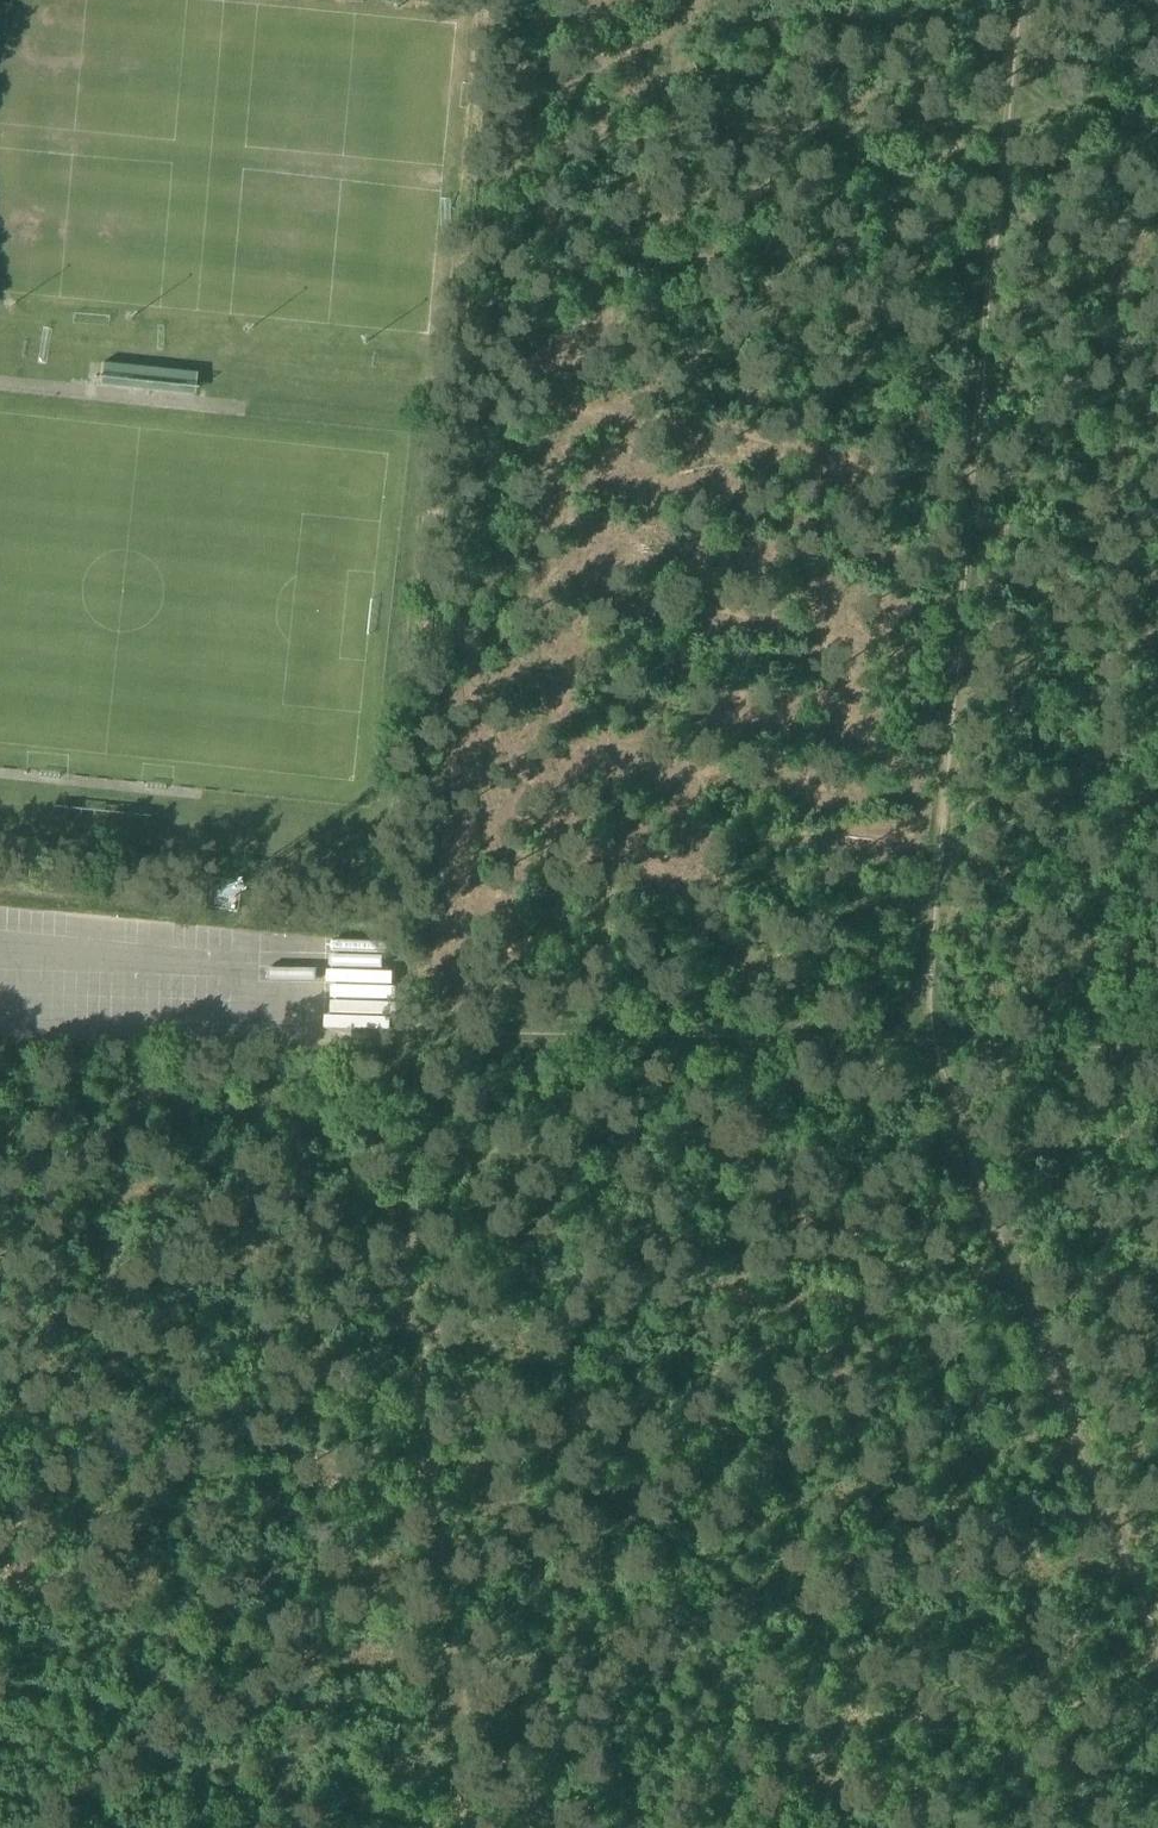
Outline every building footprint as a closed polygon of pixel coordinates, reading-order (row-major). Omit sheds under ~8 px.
[(193,396),(196,373),(101,360),(98,383),(193,396)] [(392,1026),(392,954),(328,954),(328,1026),(392,1026)]
